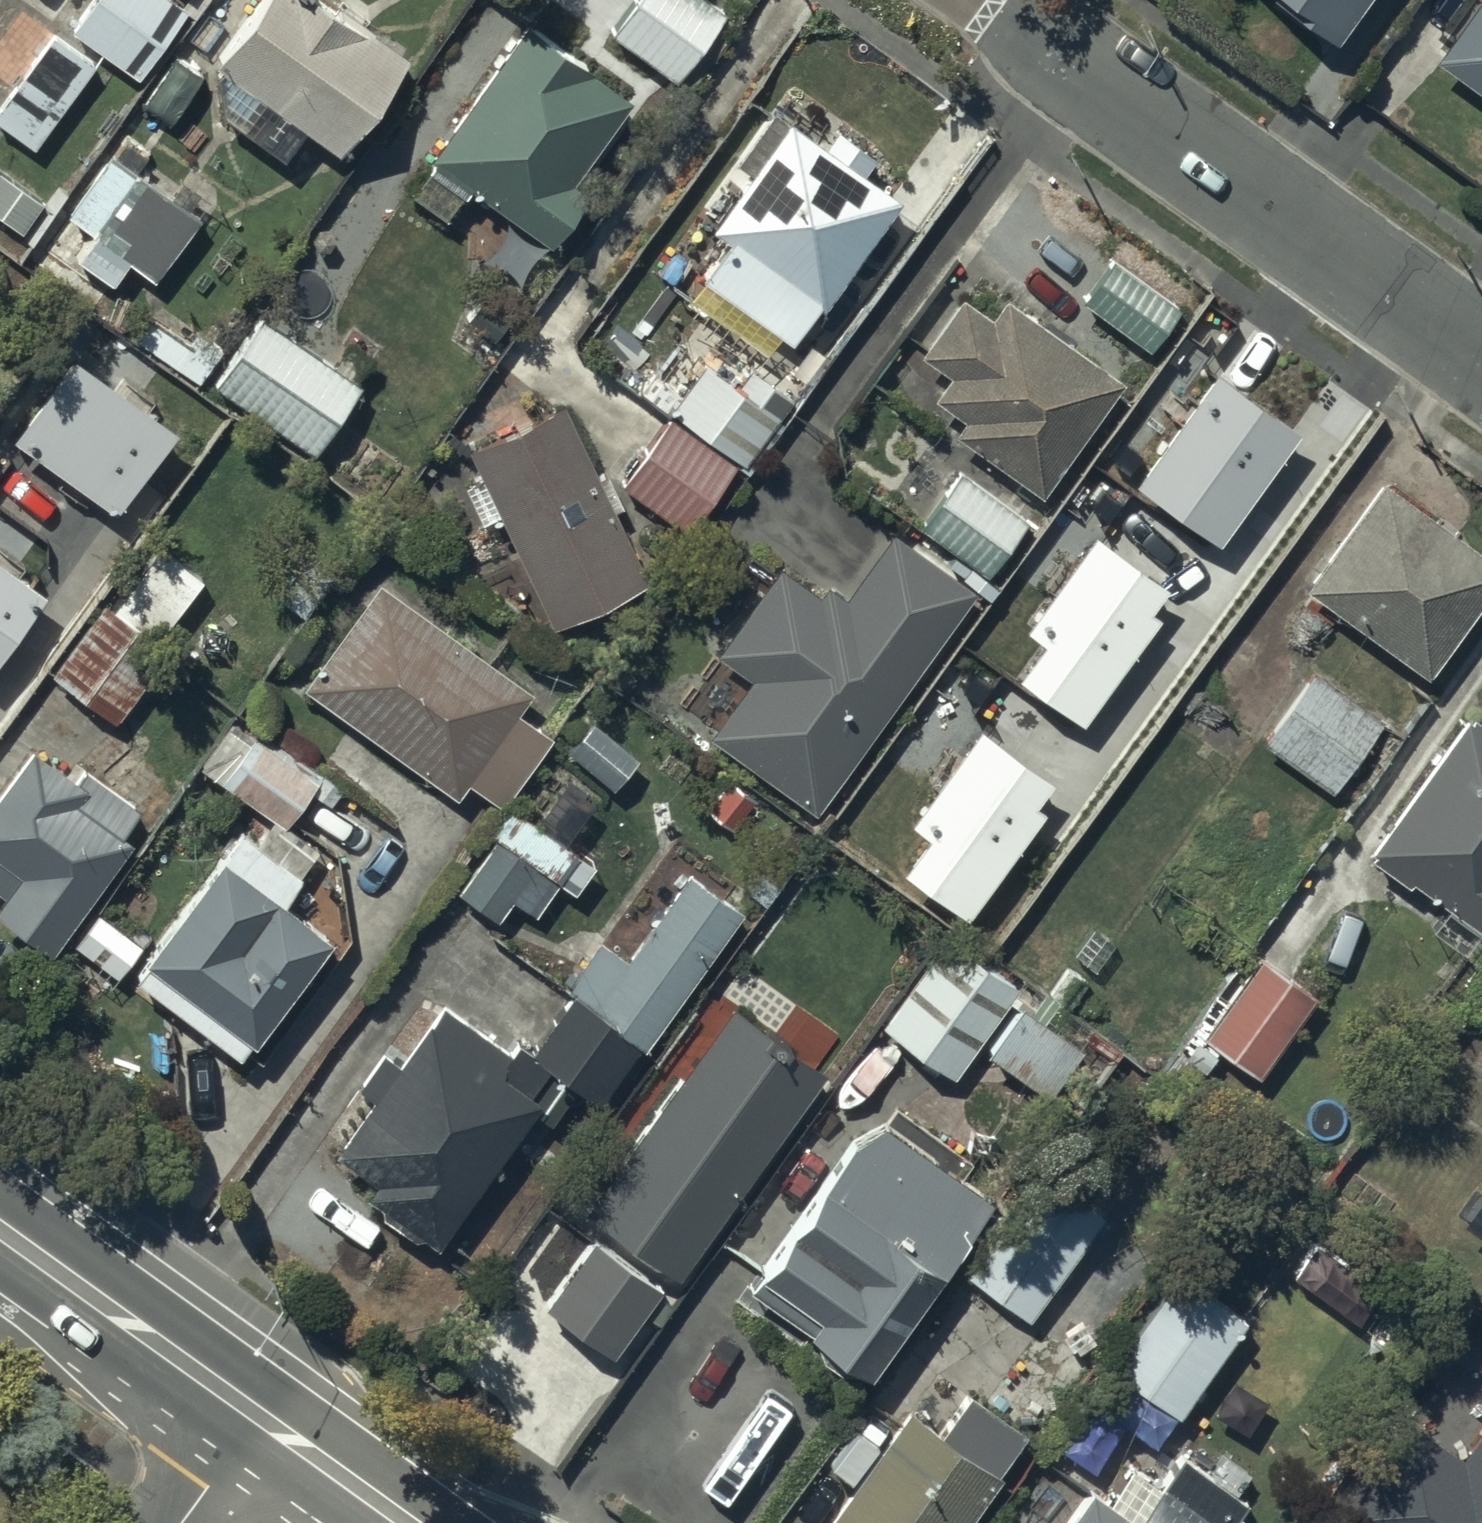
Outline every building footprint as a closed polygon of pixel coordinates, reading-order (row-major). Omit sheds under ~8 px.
[(168,0),(93,0),(69,32),(139,83),(189,15),(168,0)] [(313,0),(262,0),(215,73),(224,126),(278,163),(297,135),(335,162),(403,62),(313,0)] [(700,0),(643,0),(612,42),(675,89),(727,19),(700,0)] [(1297,20),(1293,24),(1333,51),(1371,0),(1272,0),(1297,20)] [(1431,64),(1481,101),(1481,0),(1477,0),(1431,64)] [(633,109),(527,30),(429,160),(436,166),(412,198),(445,223),(468,192),(549,253),(578,215),(563,204),(633,109)] [(56,39),(0,113),(0,124),(33,149),(94,67),(56,39)] [(751,181),(710,235),(727,247),(700,282),(739,312),(713,347),(744,370),(770,337),(790,353),(900,210),(774,114),(733,167),(751,181)] [(195,221),(112,161),(66,223),(93,243),(74,269),(109,295),(130,268),(150,283),(195,221)] [(1110,264),(1080,306),(1148,355),(1156,344),(1166,351),(1184,327),(1174,319),(1179,313),(1110,264)] [(960,296),(913,359),(946,384),(931,403),(964,428),(956,439),(1038,500),(1121,388),(1006,303),(993,321),(960,296)] [(359,389),(256,322),(209,394),(313,461),(359,389)] [(115,501),(172,418),(67,347),(10,429),(115,501)] [(667,422),(733,470),(735,467),(744,473),(779,420),(702,369),(667,422)] [(1298,429),(1217,371),(1134,486),(1216,544),(1298,429)] [(647,586),(561,413),(470,458),(481,481),(471,487),(491,527),(499,523),(553,633),(647,586)] [(733,470),(667,422),(619,494),(687,540),(733,470)] [(954,474),(912,530),(952,561),(946,569),(962,580),(967,572),(984,584),(1026,528),(954,474)] [(1300,593),(1424,683),(1481,603),(1481,557),(1379,483),(1300,593)] [(1139,608),(1160,581),(1090,528),(1013,628),(1032,643),(1015,665),(1081,715),(1154,619),(1139,608)] [(780,572),(715,659),(750,684),(708,741),(813,818),(975,600),(892,538),(845,602),(829,590),(820,602),(780,572)] [(46,590),(0,559),(0,656),(46,590)] [(377,592),(303,696),(455,805),(468,787),(500,810),(550,740),(517,717),(529,700),(377,592)] [(59,688),(111,723),(155,657),(103,622),(59,688)] [(1309,675),(1260,746),(1331,796),(1381,725),(1309,675)] [(1366,862),(1408,891),(1412,886),(1481,935),(1481,732),(1465,720),(1366,862)] [(234,722),(198,770),(280,833),(317,785),(234,722)] [(638,763),(592,723),(566,753),(613,793),(638,763)] [(1026,805),(1047,778),(977,725),(900,825),(919,839),(902,862),(967,912),(1041,816),(1026,805)] [(27,759),(0,798),(0,902),(2,903),(0,906),(0,922),(51,957),(125,850),(120,846),(140,817),(83,778),(76,789),(27,759)] [(494,922),(509,904),(531,922),(558,889),(573,901),(594,876),(515,811),(452,887),(494,922)] [(328,949),(218,871),(136,986),(246,1064),(328,949)] [(421,1244),(434,1252),(538,1108),(529,1101),(547,1075),(598,1112),(639,1054),(641,1056),(740,919),(688,881),(627,967),(599,947),(565,993),(573,999),(533,1055),(520,1046),(511,1058),(444,1010),(400,1070),(382,1057),(355,1094),(371,1105),(334,1157),(377,1188),(364,1205),(378,1215),(378,1222),(408,1246),(421,1244)] [(98,919),(76,951),(115,979),(138,947),(98,919)] [(947,941),(880,1033),(951,1085),(978,1047),(988,1054),(984,1060),(1050,1109),(1086,1059),(1023,1012),(1014,1024),(1002,1016),(1019,994),(947,941)] [(1256,961),(1198,1042),(1258,1085),(1316,1004),(1256,961)] [(730,1017),(583,1217),(673,1283),(820,1083),(730,1017)] [(870,1389),(992,1202),(959,1180),(972,1161),(897,1110),(883,1130),(847,1150),(747,1302),(810,1343),(806,1348),(870,1389)] [(1029,1325),(1103,1214),(1047,1177),(973,1287),(1029,1325)] [(595,1247),(546,1310),(608,1359),(657,1295),(595,1247)] [(1181,1424),(1245,1324),(1174,1279),(1111,1379),(1181,1424)] [(828,1522),(973,1522),(1001,1485),(995,1481),(1024,1442),(969,1402),(940,1440),(907,1416),(828,1522)] [(1460,1457),(1411,1422),(1339,1522),(1340,1522),(1481,1522),(1481,1427),(1460,1457)] [(1249,1509),(1180,1461),(1139,1522),(1240,1522),(1249,1509)] [(1089,1490),(1066,1522),(1130,1522),(1089,1490)]
